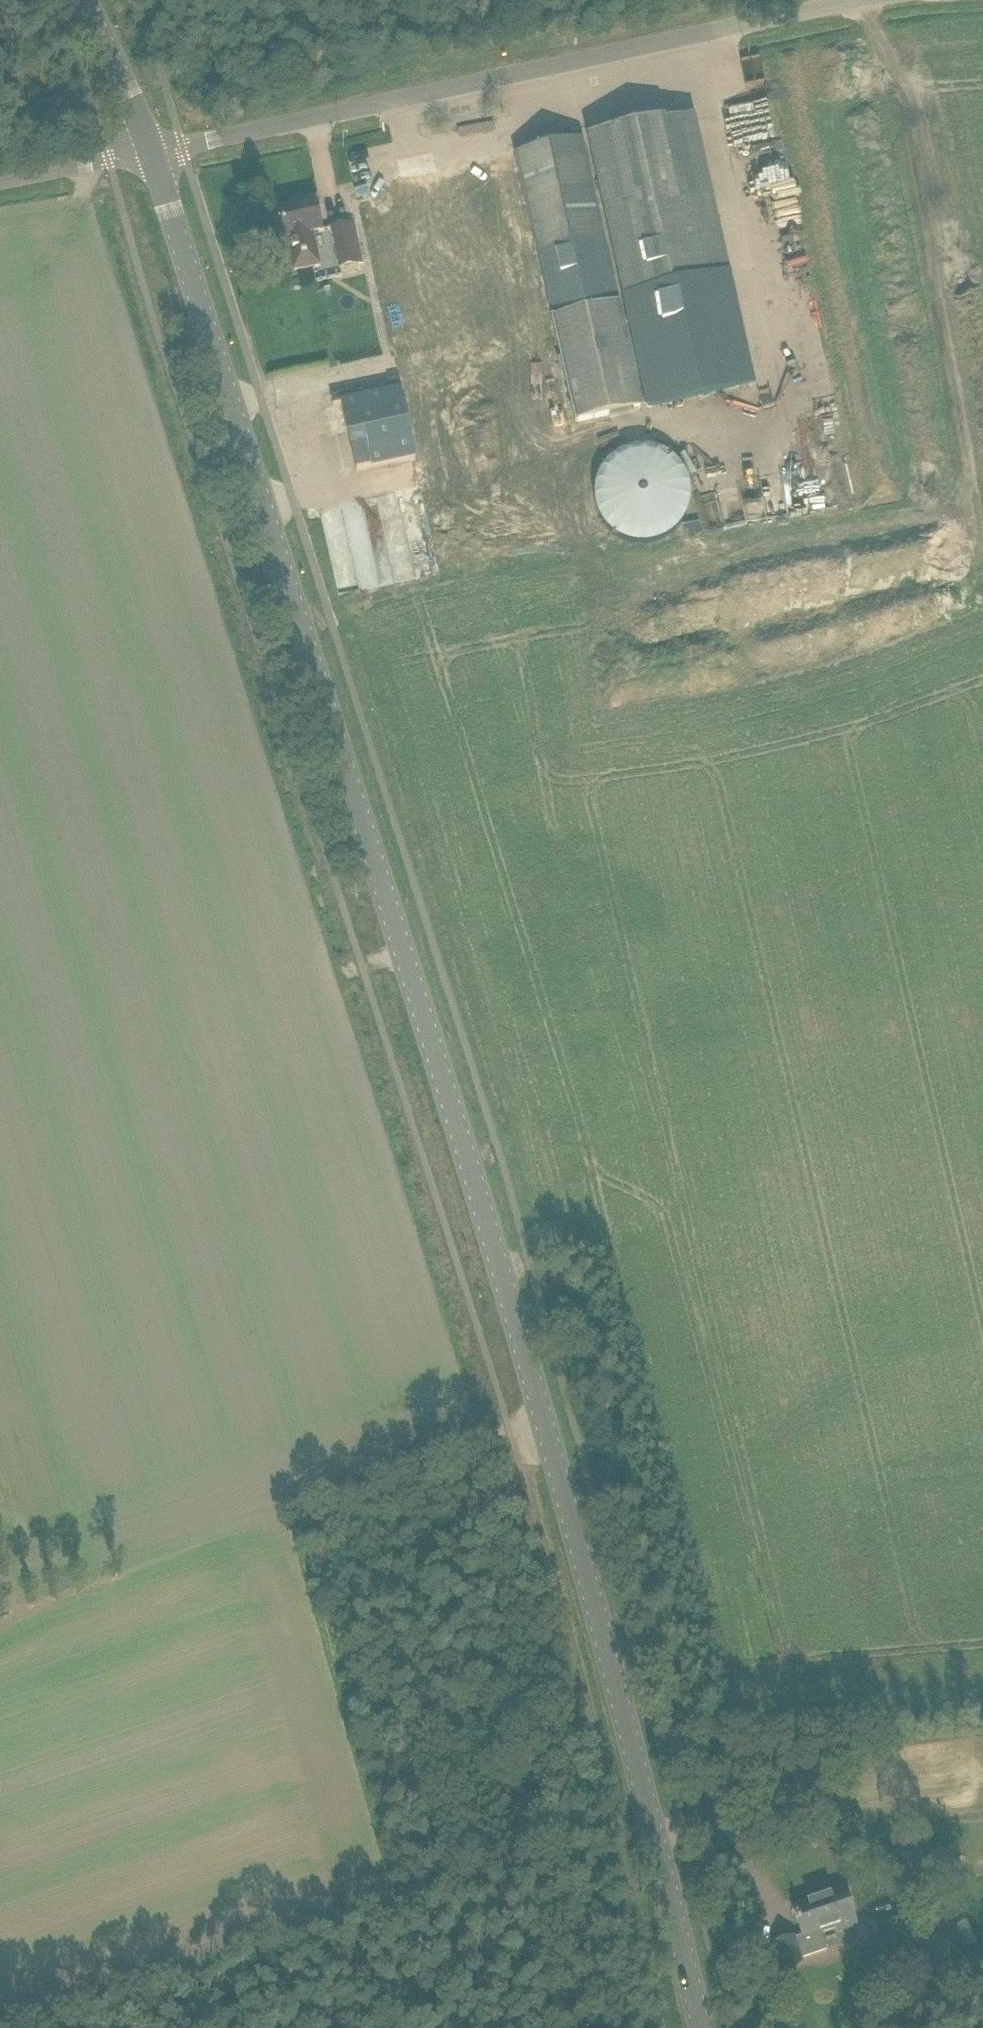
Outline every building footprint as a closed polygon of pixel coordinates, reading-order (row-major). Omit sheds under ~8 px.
[(713,114),(721,153),(764,144),(756,105),(713,114)] [(664,122),(589,138),(625,300),(702,282),(671,144),(698,138),(693,116),(664,123),(664,122)] [(581,140),(515,155),(552,321),(618,307),(617,301),(586,160),(581,140)] [(366,188),(354,191),(357,200),(368,197),(366,188)] [(318,265),(312,234),(321,232),(314,200),(301,203),(302,207),(279,212),(285,240),(287,239),(294,270),(318,265)] [(330,229),(339,268),(357,264),(348,225),(330,229)] [(625,300),(617,301),(618,307),(640,409),(753,384),(729,276),(702,282),(625,300)] [(618,307),(552,321),(575,423),(640,409),(618,307)] [(350,393),(330,397),(332,405),(342,403),(356,471),(356,472),(415,459),(400,390),(398,380),(387,382),(390,392),(351,400),(350,393)] [(595,510),(600,521),(608,530),(617,538),(628,543),(640,545),(652,544),(664,540),(674,533),(682,523),(688,512),(690,500),(690,488),(686,476),(680,465),(671,456),(660,450),(648,447),(636,447),(624,450),(613,456),(605,464),(598,474),(594,486),(593,498),(595,510)] [(353,1697),(342,1701),(346,1712),(357,1708),(353,1697)] [(856,1926),(844,1891),(792,1908),(802,1938),(794,1941),(793,1939),(792,1939),(799,1959),(800,1958),(826,1950),(820,1933),(834,1928),(836,1933),(856,1926)] [(967,1923),(957,1928),(966,1948),(977,1943),(967,1923)]
